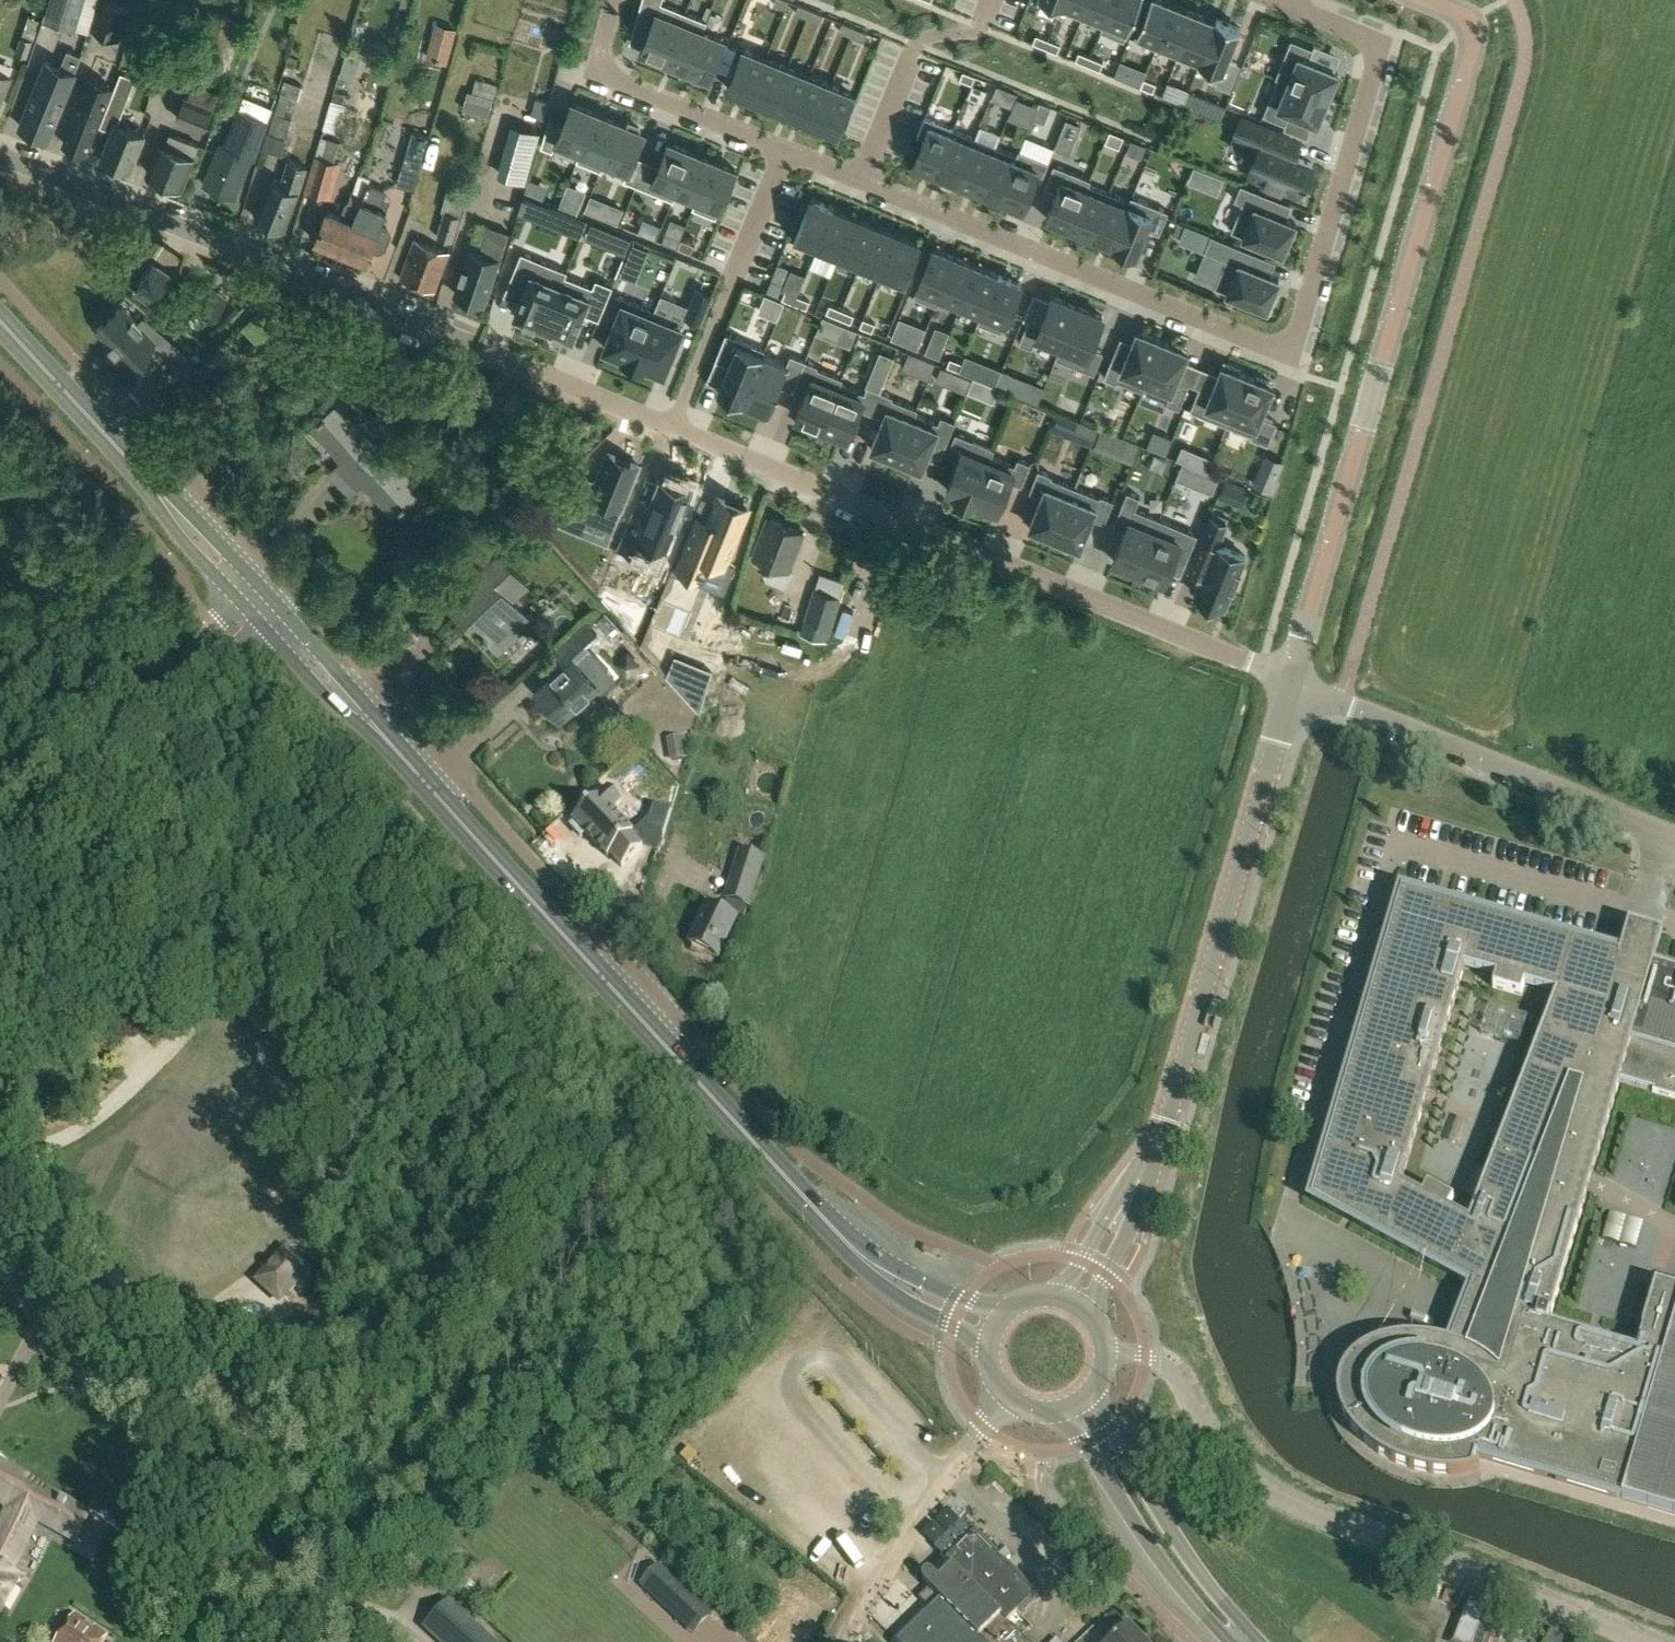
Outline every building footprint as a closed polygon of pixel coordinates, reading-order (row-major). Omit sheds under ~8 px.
[(84,0),(50,0),(44,18),(76,28),(84,0)] [(92,27),(118,37),(129,8),(107,0),(102,0),(92,27)] [(661,1),(662,0),(642,0),(636,22),(650,27),(641,50),(644,51),(643,55),(662,62),(664,59),(666,60),(686,12),(661,1)] [(773,3),(786,8),(789,0),(775,0),(773,3)] [(1064,0),(1039,0),(1038,2),(1060,11),(1064,0)] [(1060,11),(1061,11),(1062,9),(1082,17),(1089,0),(1064,0),(1060,11)] [(1082,17),(1103,25),(1101,30),(1102,31),(1114,0),(1089,0),(1082,17)] [(1140,0),(1114,0),(1102,31),(1124,40),(1140,0)] [(1166,0),(1150,0),(1134,38),(1157,48),(1175,4),(1166,0)] [(808,17),(811,9),(799,4),(795,12),(808,17)] [(1196,12),(1175,4),(1157,48),(1178,56),(1196,12)] [(820,22),(823,14),(811,9),(808,17),(820,22)] [(704,30),(708,20),(686,12),(666,60),(687,68),(703,30),(704,30)] [(1178,56),(1199,65),(1218,19),(1217,18),(1216,21),(1196,12),(1178,56)] [(1218,19),(1199,65),(1200,66),(1201,63),(1222,72),(1217,83),(1230,88),(1239,65),(1228,60),(1241,28),(1218,19)] [(843,22),(839,30),(851,35),(855,27),(843,22)] [(855,27),(851,35),(864,40),(867,32),(855,27)] [(687,68),(710,78),(725,39),(704,30),(703,30),(687,68)] [(453,40),(432,34),(426,57),(447,63),(453,40)] [(1033,42),(1045,47),(1049,39),(1036,34),(1033,42)] [(21,35),(15,51),(25,55),(32,39),(21,35)] [(1328,97),(1338,72),(1309,60),(1314,48),(1292,38),(1276,76),(1328,97)] [(1061,44),(1049,39),(1045,47),(1058,52),(1061,44)] [(21,124),(48,136),(63,101),(81,54),(66,48),(60,65),(47,59),(35,89),(21,124)] [(766,58),(743,49),(727,87),(750,97),(766,58)] [(1079,51),(1076,59),(1088,64),(1091,56),(1079,51)] [(342,72),(356,76),(361,58),(347,53),(342,72)] [(1091,56),(1088,64),(1100,69),(1104,61),(1091,56)] [(766,58),(750,97),(772,105),(788,67),(766,58)] [(1120,61),(1115,75),(1124,79),(1130,65),(1120,61)] [(809,76),(788,67),(772,105),(794,114),(809,76)] [(12,74),(0,69),(0,105),(12,74)] [(124,109),(137,76),(122,70),(109,103),(124,109)] [(972,83),(976,75),(964,70),(960,79),(972,83)] [(89,76),(64,142),(86,150),(111,85),(89,76)] [(831,85),(809,76),(794,114),(816,123),(831,85)] [(1291,111),(1318,123),(1328,97),(1276,76),(1276,77),(1278,78),(1263,115),(1286,124),(1291,111)] [(498,84),(476,78),(472,91),(468,90),(463,109),(489,116),(498,84)] [(1141,86),(1153,91),(1156,83),(1144,78),(1141,86)] [(284,80),(267,133),(285,139),(292,119),(283,116),(290,94),(299,97),(303,85),(284,80)] [(987,89),(973,84),(968,96),(982,102),(987,89)] [(831,85),(816,123),(838,133),(854,94),(831,85)] [(1005,87),(1000,99),(1012,105),(1017,92),(1005,87)] [(1175,90),(1172,98),(1184,103),(1187,95),(1175,90)] [(213,106),(185,95),(177,115),(205,126),(213,106)] [(535,99),(531,113),(543,117),(548,102),(535,99)] [(1031,122),(1038,105),(1026,100),(1019,117),(1031,122)] [(1049,114),(1052,106),(1040,101),(1037,109),(1049,114)] [(550,119),(541,146),(553,151),(555,146),(579,156),(577,160),(578,161),(597,112),(572,102),(563,124),(550,119)] [(1212,106),(1209,114),(1221,119),(1225,111),(1212,106)] [(220,142),(204,183),(235,195),(251,156),(254,156),(267,118),(238,107),(227,140),(232,141),(230,146),(220,142)] [(597,112),(578,161),(601,170),(620,122),(597,112)] [(1300,140),(1241,116),(1234,133),(1261,144),(1248,175),(1264,181),(1263,185),(1279,191),(1281,188),(1299,195),(1305,182),(1306,182),(1308,178),(1307,177),(1312,163),(1294,155),(1300,140)] [(924,138),(914,163),(936,172),(954,128),(925,117),(918,135),(924,138)] [(1066,120),(1062,132),(1076,137),(1081,125),(1066,120)] [(130,168),(145,132),(116,121),(102,156),(103,157),(102,159),(115,165),(117,162),(130,168)] [(637,185),(647,159),(635,154),(644,131),(620,122),(601,170),(602,170),(606,161),(628,170),(624,179),(637,185)] [(534,145),(538,129),(517,124),(513,139),(503,176),(524,181),(534,145)] [(975,137),(957,181),(979,190),(997,146),(1001,135),(980,126),(975,137)] [(954,128),(936,172),(957,181),(975,137),(954,128)] [(414,189),(430,135),(413,130),(398,184),(414,189)] [(1106,140),(1119,146),(1123,135),(1110,130),(1106,140)] [(156,152),(149,171),(169,179),(168,182),(179,186),(180,183),(183,184),(199,143),(170,132),(165,144),(160,142),(156,152)] [(267,133),(263,148),(283,154),(287,139),(267,133)] [(1020,150),(1000,199),(1022,208),(1035,177),(1041,180),(1049,162),(1055,148),(1026,136),(1020,150)] [(337,161),(334,161),(340,141),(330,138),(324,158),(321,157),(310,192),(327,197),(337,161)] [(1132,139),(1127,150),(1141,156),(1145,144),(1132,139)] [(659,164),(647,159),(637,185),(673,199),(693,151),(669,141),(659,164)] [(997,146),(979,190),(1000,199),(1020,150),(1019,149),(1017,154),(997,146)] [(693,151),(673,199),(674,200),(678,190),(697,198),(693,208),(694,208),(713,160),(693,151)] [(299,191),(308,166),(289,160),(281,184),(269,179),(255,216),(285,228),(299,191)] [(713,160),(694,208),(716,217),(736,169),(713,160)] [(1090,178),(1054,164),(1045,186),(1057,191),(1047,217),(1070,227),(1090,178)] [(1195,166),(1189,181),(1200,186),(1206,171),(1195,166)] [(327,209),(316,240),(341,250),(353,219),(368,182),(369,179),(358,175),(342,215),(327,209)] [(1089,184),(1091,179),(1090,178),(1070,227),(1092,236),(1109,192),(1089,184)] [(353,219),(341,250),(367,260),(373,246),(379,248),(384,246),(390,232),(387,226),(377,222),(384,207),(379,205),(385,188),(368,182),(353,219)] [(1241,183),(1235,199),(1243,202),(1231,230),(1283,251),(1285,249),(1287,250),(1293,236),(1290,235),(1295,222),(1286,218),(1266,210),(1271,196),(1241,183)] [(1130,200),(1109,192),(1092,236),(1113,245),(1133,196),(1132,195),(1130,200)] [(1133,196),(1113,245),(1136,254),(1147,228),(1160,233),(1169,211),(1133,196)] [(563,197),(559,207),(575,214),(579,203),(563,197)] [(794,242),(816,251),(834,207),(812,198),(794,242)] [(608,204),(603,217),(616,223),(622,209),(608,204)] [(816,251),(837,260),(855,215),(834,207),(816,251)] [(562,209),(555,225),(578,235),(584,218),(562,209)] [(454,241),(461,216),(444,212),(437,236),(454,241)] [(859,268),(877,224),(855,215),(837,260),(859,268)] [(880,277),(898,233),(877,224),(859,268),(880,277)] [(485,247),(483,253),(472,249),(466,265),(464,264),(463,266),(466,266),(462,278),(459,277),(459,279),(461,279),(456,293),(483,303),(498,261),(500,262),(510,232),(489,225),(482,246),(485,247)] [(677,248),(681,238),(666,231),(662,242),(677,248)] [(880,277),(902,286),(920,242),(898,233),(880,277)] [(1215,287),(1253,302),(1252,305),(1270,312),(1276,295),(1273,293),(1279,278),(1250,266),(1256,252),(1212,234),(1205,250),(1206,251),(1194,279),(1215,287)] [(435,290),(449,250),(415,237),(400,277),(435,290)] [(677,248),(691,254),(696,244),(681,238),(677,248)] [(914,296),(936,305),(956,256),(934,247),(914,296)] [(633,249),(621,276),(635,282),(646,255),(633,249)] [(522,252),(509,282),(525,289),(520,301),(516,312),(515,312),(515,314),(517,315),(522,316),(520,321),(536,327),(538,323),(544,325),(567,270),(522,252)] [(978,265),(956,256),(936,305),(937,305),(939,300),(960,309),(978,265)] [(198,260),(193,267),(200,272),(206,265),(198,260)] [(154,264),(136,290),(176,318),(187,302),(202,312),(212,319),(226,298),(217,291),(195,276),(187,287),(154,264)] [(999,274),(978,265),(960,309),(980,317),(978,322),(979,322),(999,274)] [(567,270),(544,325),(550,328),(549,333),(565,339),(567,335),(571,336),(571,337),(573,338),(574,336),(574,335),(583,312),(599,319),(613,285),(596,278),(593,286),(566,275),(567,270)] [(999,274),(979,322),(1001,331),(1021,283),(999,274)] [(697,288),(686,316),(701,322),(713,294),(697,288)] [(798,295),(785,290),(782,298),(795,303),(798,295)] [(807,308),(810,300),(798,295),(795,303),(807,308)] [(1078,306),(1053,296),(1041,325),(1028,320),(1019,342),(1032,348),(1035,340),(1059,350),(1056,357),(1057,358),(1078,306)] [(275,326),(289,312),(274,297),(248,323),(256,330),(268,319),(275,326)] [(633,365),(654,313),(615,297),(606,317),(617,321),(605,350),(622,358),(622,360),(633,365)] [(839,317),(842,309),(830,304),(827,312),(839,317)] [(123,305),(97,329),(111,343),(109,345),(110,346),(111,344),(118,351),(116,353),(117,354),(119,352),(130,364),(138,356),(153,342),(161,350),(173,339),(144,315),(137,321),(123,305)] [(1078,306),(1057,358),(1094,373),(1103,351),(1091,346),(1103,316),(1078,306)] [(842,309),(839,317),(851,322),(854,314),(842,309)] [(684,325),(654,313),(633,365),(645,369),(646,367),(664,374),(684,325)] [(831,338),(838,322),(824,316),(817,332),(831,338)] [(876,323),(863,318),(860,326),(873,331),(876,323)] [(846,325),(839,341),(850,345),(857,329),(846,325)] [(922,338),(895,327),(891,338),(918,349),(922,338)] [(1143,390),(1163,340),(1138,330),(1126,360),(1113,355),(1104,377),(1117,382),(1118,380),(1143,390)] [(743,404),(763,356),(765,351),(726,335),(715,362),(729,367),(718,394),(743,404)] [(932,340),(926,353),(939,358),(945,345),(932,340)] [(1176,380),(1188,351),(1186,350),(1187,347),(1172,341),(1171,344),(1163,340),(1143,390),(1144,390),(1146,386),(1169,395),(1167,403),(1179,408),(1188,385),(1176,380)] [(904,367),(913,371),(920,355),(910,351),(904,367)] [(763,356),(743,404),(768,414),(779,388),(792,393),(796,382),(805,360),(791,354),(786,365),(763,356)] [(959,371),(972,376),(975,367),(974,367),(978,359),(967,354),(963,363),(963,362),(959,371)] [(959,371),(963,362),(951,357),(947,366),(959,371)] [(817,432),(820,426),(822,427),(842,377),(817,367),(818,365),(805,360),(796,382),(809,387),(797,417),(799,418),(797,424),(817,432)] [(1228,425),(1248,375),(1240,372),(1241,369),(1227,363),(1226,366),(1223,365),(1212,392),(1199,387),(1190,410),(1228,425)] [(942,365),(936,380),(948,385),(954,370),(942,365)] [(881,390),(887,374),(874,369),(868,385),(881,390)] [(1001,372),(996,386),(1007,390),(1013,377),(1001,372)] [(1270,384),(1271,382),(1257,376),(1256,379),(1248,375),(1228,425),(1251,435),(1250,437),(1268,444),(1277,422),(1261,415),(1273,385),(1270,384)] [(842,377),(822,427),(847,437),(859,407),(871,412),(881,390),(868,385),(865,392),(841,383),(843,378),(842,377)] [(1143,390),(1139,400),(1164,410),(1167,403),(1169,395),(1146,386),(1144,390),(1143,390)] [(881,390),(871,412),(884,417),(872,447),(874,448),(873,451),(887,457),(888,454),(897,458),(917,408),(892,398),(893,395),(881,390)] [(379,444),(353,415),(350,411),(346,415),(334,402),(318,416),(319,418),(313,424),(337,450),(343,445),(349,451),(333,465),(343,477),(379,444)] [(934,438),(946,443),(955,421),(942,415),(939,422),(926,417),(916,413),(918,408),(917,408),(897,458),(922,468),(927,456),(934,438)] [(1059,412),(1053,427),(1069,434),(1075,419),(1059,412)] [(957,496),(971,502),(993,448),(956,432),(947,454),(959,459),(947,489),(958,494),(957,496)] [(1173,438),(1162,434),(1155,450),(1166,454),(1173,438)] [(1132,461),(1139,445),(1121,438),(1114,453),(1132,461)] [(409,476),(379,444),(343,477),(353,488),(369,473),(375,480),(369,485),(392,511),(399,505),(401,507),(417,493),(405,479),(409,476)] [(993,448),(971,502),(972,502),(973,500),(997,510),(1010,480),(1022,485),(1031,463),(1018,458),(1015,465),(992,455),(995,448),(993,448)] [(581,472),(565,507),(611,528),(640,464),(610,451),(597,479),(581,472)] [(1260,472),(1255,485),(1272,492),(1278,478),(1275,478),(1282,461),(1267,455),(1260,472)] [(1055,536),(1075,487),(1050,477),(1051,474),(1039,469),(1030,491),(1042,496),(1030,526),(1033,527),(1031,530),(1046,535),(1047,533),(1055,536)] [(1208,473),(1203,487),(1213,491),(1218,477),(1208,473)] [(643,494),(622,542),(640,550),(646,536),(669,546),(696,484),(675,475),(672,481),(663,477),(653,499),(643,494)] [(1075,487),(1055,536),(1063,540),(1062,542),(1076,548),(1078,545),(1080,546),(1092,517),(1105,522),(1114,500),(1100,494),(1099,496),(1075,487)] [(722,489),(711,513),(698,507),(674,561),(700,572),(711,549),(728,556),(752,502),(722,489)] [(1160,518),(1135,508),(1140,496),(1128,491),(1113,525),(1126,530),(1114,560),(1139,570),(1160,518)] [(534,516),(546,521),(553,505),(541,500),(534,516)] [(1227,522),(1212,515),(1199,547),(1190,569),(1203,575),(1195,593),(1224,605),(1232,588),(1234,589),(1242,570),(1239,569),(1245,555),(1218,544),(1227,522)] [(767,516),(752,555),(756,556),(755,558),(756,560),(757,562),(759,563),(761,564),(763,565),(765,565),(767,564),(769,564),(770,562),(772,562),(766,579),(786,586),(792,570),(789,569),(795,554),(800,542),(804,530),(767,516)] [(1189,556),(1198,533),(1160,518),(1139,570),(1142,571),(1141,574),(1155,580),(1156,577),(1165,580),(1169,569),(1177,551),(1189,556)] [(499,553),(451,598),(498,649),(530,620),(510,597),(526,582),(499,553)] [(806,616),(801,632),(826,640),(831,624),(840,595),(815,588),(806,616)] [(604,590),(600,599),(634,636),(635,636),(646,608),(604,590)] [(615,676),(591,651),(585,644),(598,633),(588,622),(551,657),(561,668),(537,690),(560,716),(571,706),(576,712),(615,676)] [(676,656),(672,667),(677,670),(673,681),(700,711),(710,678),(699,674),(702,667),(676,656)] [(670,738),(674,760),(687,758),(683,736),(670,738)] [(577,825),(573,829),(584,841),(588,837),(609,860),(611,857),(623,870),(644,851),(632,838),(634,836),(614,813),(623,805),(610,790),(575,823),(577,825)] [(650,820),(646,832),(663,837),(671,812),(654,807),(650,820)] [(733,870),(723,900),(728,901),(748,907),(750,908),(759,879),(733,870)] [(1353,1071),(1350,1070),(1331,1135),(1312,1199),(1344,1217),(1345,1214),(1349,1217),(1354,1219),(1353,1222),(1478,1289),(1475,1299),(1468,1296),(1468,1298),(1474,1300),(1470,1309),(1460,1305),(1454,1321),(1464,1325),(1461,1334),(1455,1332),(1454,1333),(1460,1336),(1457,1345),(1427,1338),(1423,1338),(1419,1338),(1415,1337),(1412,1337),(1408,1338),(1404,1338),(1400,1338),(1396,1339),(1392,1339),(1388,1340),(1375,1344),(1369,1346),(1358,1353),(1353,1357),(1344,1368),(1341,1373),(1338,1386),(1337,1392),(1339,1405),(1341,1411),(1347,1423),(1350,1428),(1359,1439),(1364,1442),(1374,1451),(1379,1454),(1391,1461),(1397,1463),(1409,1468),(1414,1469),(1419,1471),(1423,1472),(1428,1472),(1433,1473),(1437,1474),(1442,1474),(1447,1474),(1452,1474),(1456,1474),(1461,1473),(1466,1473),(1471,1472),(1475,1471),(1480,1470),(1479,1467),(1473,1468),(1475,1462),(1476,1457),(1546,1478),(1547,1475),(1552,1477),(1557,1478),(1556,1481),(1674,1515),(1674,1289),(1656,1283),(1636,1351),(1592,1338),(1549,1325),(1588,1193),(1587,1193),(1585,1192),(1588,1179),(1592,1166),(1595,1167),(1595,1168),(1621,1080),(1654,1090),(1653,1092),(1674,1099),(1674,969),(1620,953),(1618,960),(1608,957),(1610,953),(1446,905),(1445,907),(1440,906),(1435,904),(1436,902),(1402,892),(1359,1038),(1360,1038),(1362,1039),(1361,1044),(1355,1065),(1353,1071)] [(718,958),(737,919),(708,906),(690,944),(718,958)] [(288,1251),(258,1279),(278,1301),(309,1273),(288,1251)] [(276,1322),(261,1337),(280,1356),(295,1340),(276,1322)] [(470,1416),(475,1408),(464,1402),(460,1410),(470,1416)] [(22,1573),(10,1567),(14,1560),(57,1582),(92,1513),(39,1486),(0,1458),(0,1615),(22,1573)] [(903,1641),(1028,1641),(1008,1622),(1018,1612),(1035,1595),(1003,1563),(1007,1559),(1010,1556),(1000,1546),(997,1549),(993,1552),(974,1532),(972,1533),(970,1531),(960,1521),(934,1547),(946,1559),(945,1560),(950,1565),(937,1578),(930,1572),(926,1571),(924,1573),(924,1577),(924,1580),(930,1586),(919,1597),(927,1605),(933,1612),(922,1623),(916,1617),(906,1627),(912,1633),(903,1641)] [(640,1585),(677,1620),(696,1600),(659,1565),(640,1585)] [(449,1601),(428,1625),(447,1641),(494,1641),(449,1601)] [(1486,1608),(1486,1607),(1470,1601),(1455,1641),(1473,1641),(1486,1608)] [(1509,1617),(1486,1608),(1473,1641),(1499,1641),(1509,1617)] [(107,1634),(74,1612),(54,1641),(102,1641),(107,1634)] [(1128,1626),(1111,1641),(1143,1641),(1128,1626)]
